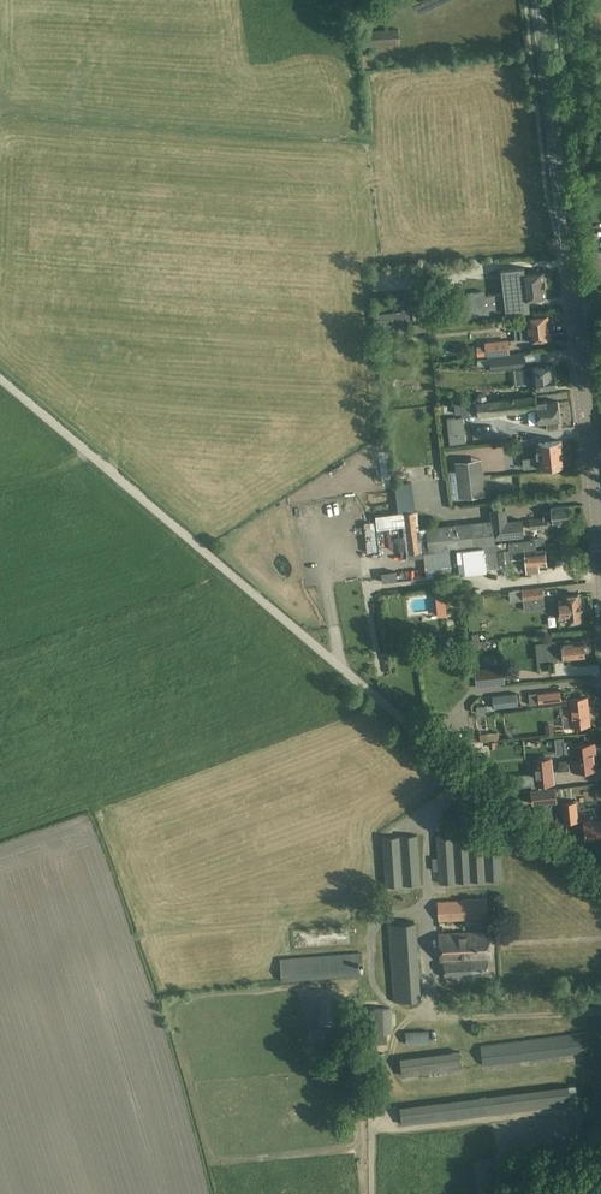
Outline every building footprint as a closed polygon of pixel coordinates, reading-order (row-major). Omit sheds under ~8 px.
[(362,32),(364,46),(399,44),(398,30),(362,32)] [(484,291),(469,292),(472,316),(530,310),(528,297),(546,295),(543,272),(525,273),(524,267),(502,270),(505,293),(485,295),(484,291)] [(414,323),(422,322),(427,322),(425,303),(412,305),(412,308),(410,308),(410,311),(374,315),(376,327),(414,323)] [(451,305),(435,306),(437,321),(453,319),(451,305)] [(528,327),(522,327),(523,337),(529,336),(530,339),(550,337),(548,314),(541,315),(540,313),(535,313),(535,316),(527,316),(528,327)] [(423,332),(422,322),(414,323),(415,333),(423,332)] [(507,340),(485,342),(487,356),(509,354),(507,340)] [(521,355),(508,356),(509,367),(522,365),(521,355)] [(532,369),(525,370),(526,383),(533,382),(534,390),(555,388),(553,364),(531,367),(532,369)] [(477,402),(469,403),(468,403),(469,416),(528,410),(537,409),(536,401),(536,396),(520,398),(487,401),(477,402)] [(537,409),(528,410),(530,424),(546,422),(547,430),(559,429),(558,421),(559,421),(557,401),(547,402),(546,399),(536,401),(537,409)] [(469,416),(468,403),(454,405),(455,415),(461,414),(462,418),(463,417),(469,417),(469,416)] [(463,417),(462,418),(447,419),(450,444),(466,442),(463,417)] [(509,440),(512,458),(525,456),(522,437),(509,440)] [(539,448),(537,448),(538,457),(540,457),(541,467),(547,466),(564,464),(561,441),(538,443),(539,448)] [(480,459),(456,462),(461,499),(471,497),(476,497),(484,496),(480,459)] [(552,511),(543,512),(544,519),(547,519),(548,522),(553,522),(570,521),(568,506),(551,508),(552,511)] [(524,536),(523,531),(522,520),(507,522),(506,509),(491,511),(494,539),(508,538),(508,537),(524,536)] [(417,511),(402,513),(407,554),(422,552),(421,542),(422,542),(423,553),(429,553),(427,553),(428,562),(439,561),(440,568),(454,566),(457,565),(458,572),(487,568),(485,548),(485,547),(477,548),(477,547),(474,525),(428,529),(428,528),(426,528),(426,529),(420,530),(417,511)] [(541,519),(522,520),(523,531),(542,529),(541,519)] [(499,547),(485,548),(487,568),(487,569),(501,568),(526,566),(527,571),(539,570),(539,565),(547,564),(545,550),(524,552),(523,543),(501,545),(501,550),(500,550),(499,547)] [(383,583),(398,581),(396,571),(381,573),(383,583)] [(542,587),(522,589),(523,601),(544,598),(542,587)] [(561,608),(558,609),(559,615),(561,615),(562,618),(569,618),(569,621),(581,620),(578,595),(566,596),(567,600),(560,601),(561,608)] [(489,638),(481,638),(480,631),(472,631),(472,646),(490,645),(489,638)] [(570,640),(537,643),(539,660),(549,659),(549,660),(564,658),(564,659),(585,657),(583,640),(570,642),(570,640)] [(506,684),(505,673),(504,668),(475,671),(477,687),(506,684)] [(538,693),(528,694),(529,705),(540,704),(562,701),(561,691),(539,694),(538,693)] [(487,706),(488,711),(494,710),(494,709),(518,707),(517,695),(497,697),(492,697),(493,705),(487,706)] [(571,717),(563,718),(564,728),(590,725),(587,698),(569,700),(571,717)] [(554,724),(546,724),(546,734),(554,734),(554,729),(554,724)] [(488,742),(488,733),(487,727),(479,728),(480,743),(488,742)] [(573,740),(563,741),(564,753),(574,751),(575,755),(575,761),(576,771),(594,769),(594,767),(597,766),(594,744),(594,741),(573,744),(573,740)] [(533,761),(535,775),(535,778),(528,778),(529,786),(545,784),(553,783),(551,759),(533,761)] [(535,778),(535,775),(512,777),(513,790),(525,789),(525,786),(529,786),(528,778),(535,778)] [(532,790),(534,804),(557,802),(556,787),(532,790)] [(575,803),(562,805),(564,823),(566,822),(577,821),(575,803)] [(577,821),(566,822),(567,831),(578,830),(579,840),(600,838),(600,822),(595,822),(594,819),(577,821)] [(437,858),(432,858),(433,872),(438,872),(439,884),(503,880),(500,831),(436,836),(437,858)] [(418,835),(382,838),(385,887),(421,884),(418,835)] [(487,899),(438,902),(439,921),(488,919),(487,899)] [(390,921),(394,998),(418,996),(414,920),(390,921)] [(475,960),(487,959),(490,959),(489,932),(440,934),(441,962),(444,962),(475,960)] [(358,953),(280,959),(282,981),(359,975),(358,963),(363,963),(362,953),(358,953)] [(488,975),(487,959),(475,960),(444,962),(445,977),(447,977),(459,976),(488,975)] [(391,1008),(363,1009),(364,1034),(366,1034),(367,1044),(379,1044),(378,1034),(392,1033),(391,1008)] [(429,1031),(405,1032),(406,1045),(430,1044),(429,1031)] [(586,1032),(481,1046),(483,1066),(589,1053),(586,1032)] [(459,1051),(400,1058),(402,1077),(462,1070),(459,1051)] [(586,1095),(593,1094),(591,1082),(584,1083),(586,1095)] [(400,1119),(581,1104),(579,1085),(399,1101),(400,1119)]
